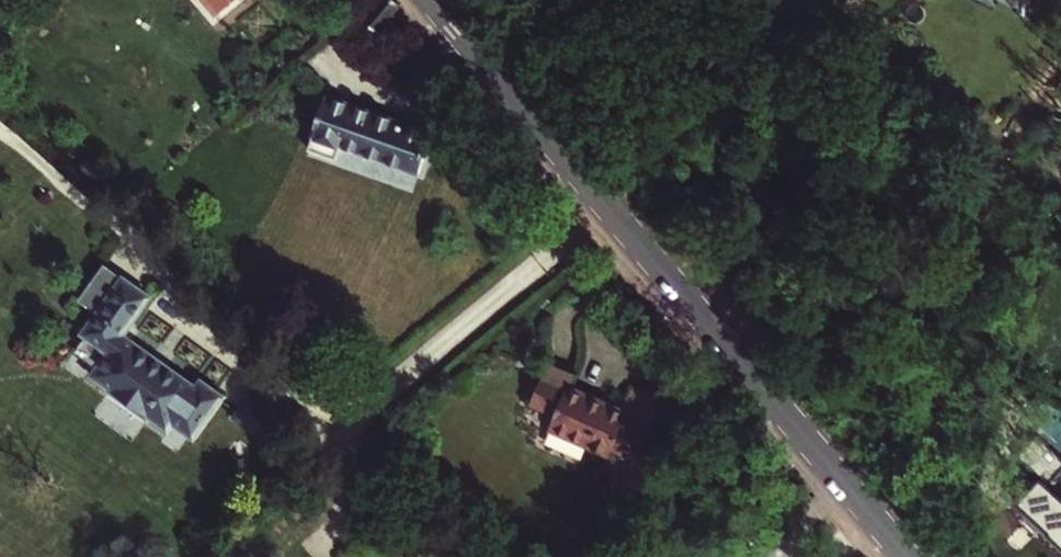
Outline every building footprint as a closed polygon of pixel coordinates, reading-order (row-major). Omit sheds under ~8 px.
[(232,0),(206,0),(217,13),(232,0)] [(363,18),(375,30),(400,6),(394,0),(381,0),(363,18)] [(418,174),(431,133),(321,99),(306,155),(332,163),(336,150),(418,174)] [(143,294),(116,273),(73,328),(97,347),(80,370),(136,415),(137,413),(157,428),(162,421),(181,435),(213,395),(190,377),(185,384),(167,370),(164,373),(115,331),(143,294)] [(572,377),(544,365),(528,401),(553,412),(546,428),(607,454),(610,447),(634,457),(618,492),(645,504),(664,462),(638,450),(661,399),(632,386),(622,409),(568,385),(572,377)] [(758,500),(746,492),(737,507),(749,515),(758,500)]
